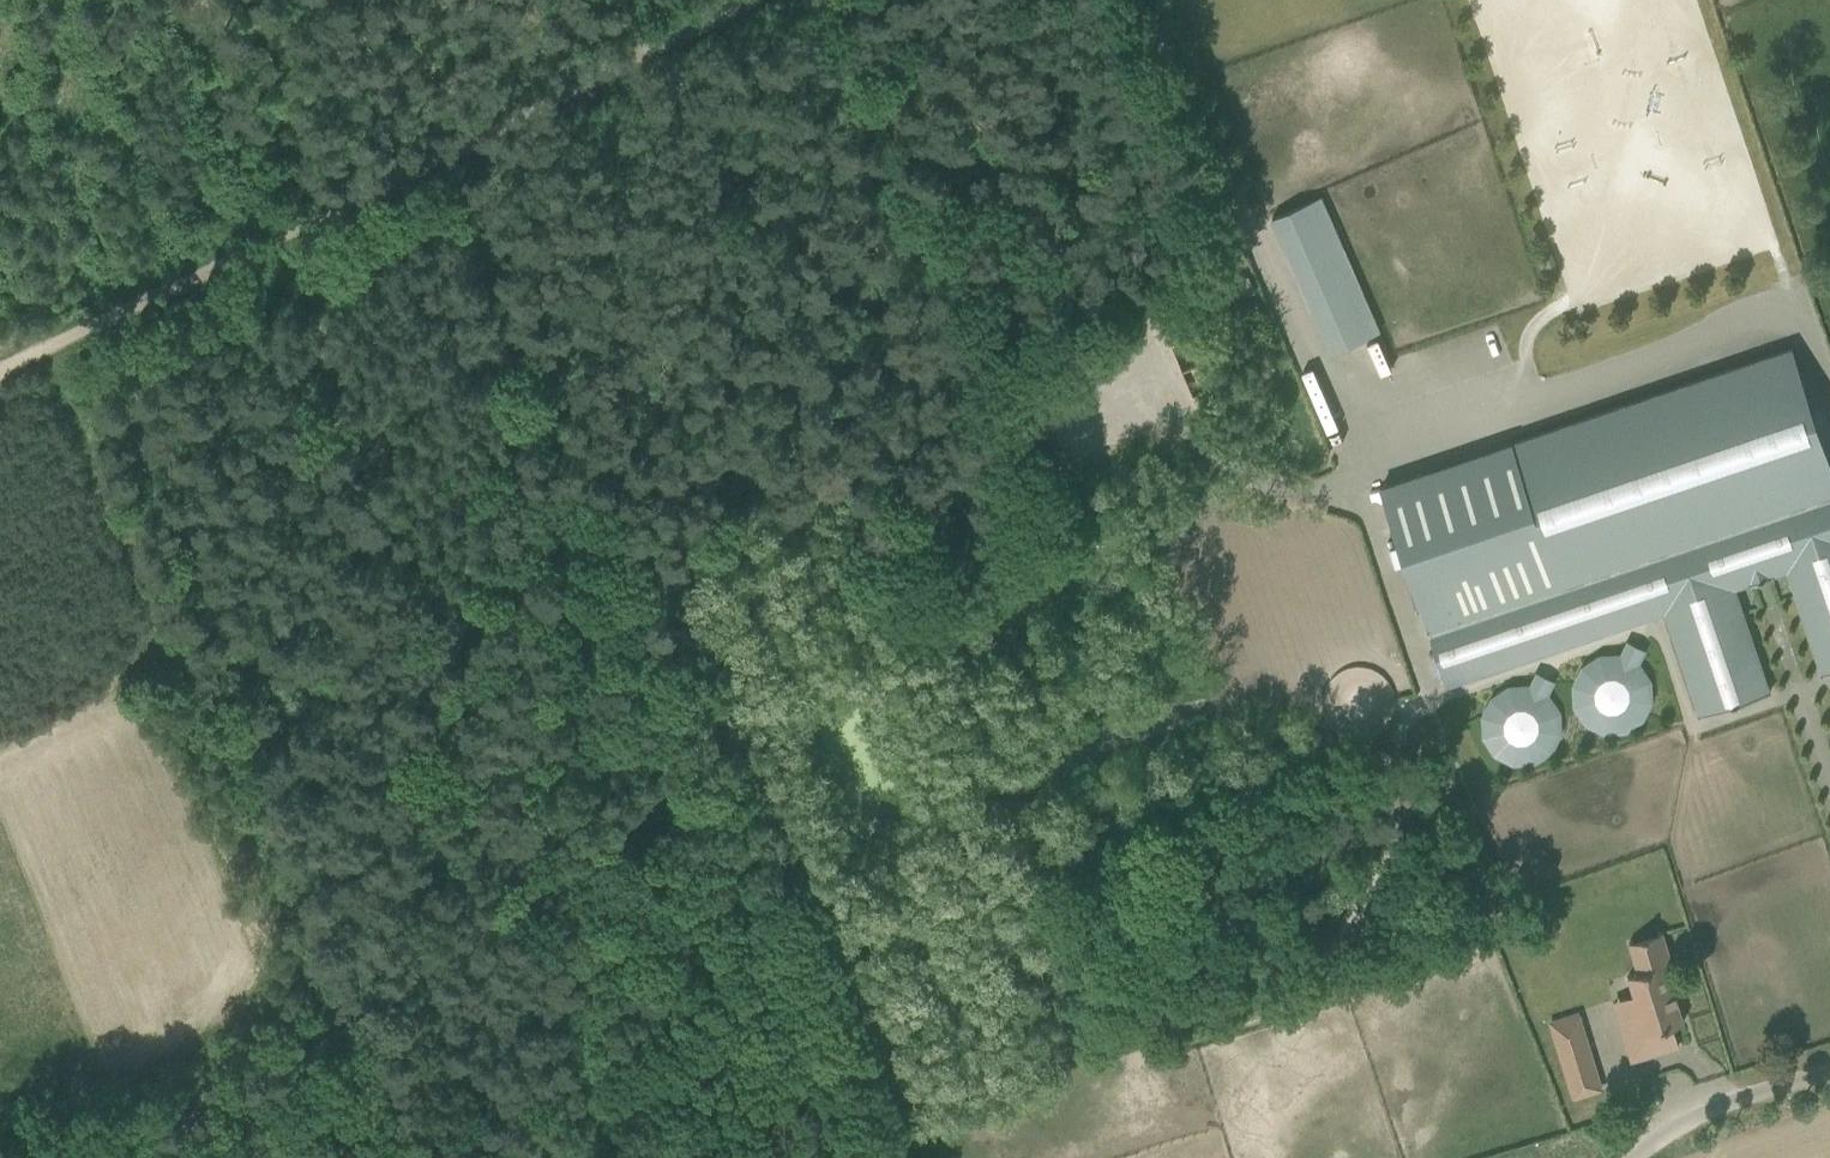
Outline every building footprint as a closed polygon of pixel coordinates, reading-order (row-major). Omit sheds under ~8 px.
[(1322,199),(1275,220),(1331,350),(1379,330),(1322,199)] [(1409,573),(1444,677),(1670,601),(1676,599),(1709,699),(1713,710),(1714,710),(1772,690),(1735,579),(1799,558),(1829,651),(1829,430),(1801,345),(1601,412),(1513,442),(1541,529),(1453,558),(1423,471),(1379,486),(1409,573)] [(1624,643),(1625,653),(1575,655),(1578,729),(1652,725),(1648,642),(1624,643)] [(1613,1000),(1632,1062),(1680,1047),(1674,1025),(1686,1022),(1668,965),(1673,963),(1663,932),(1629,942),(1638,972),(1628,975),(1634,994),(1613,1000)] [(1585,1009),(1553,1016),(1570,1097),(1602,1090),(1585,1009)]
